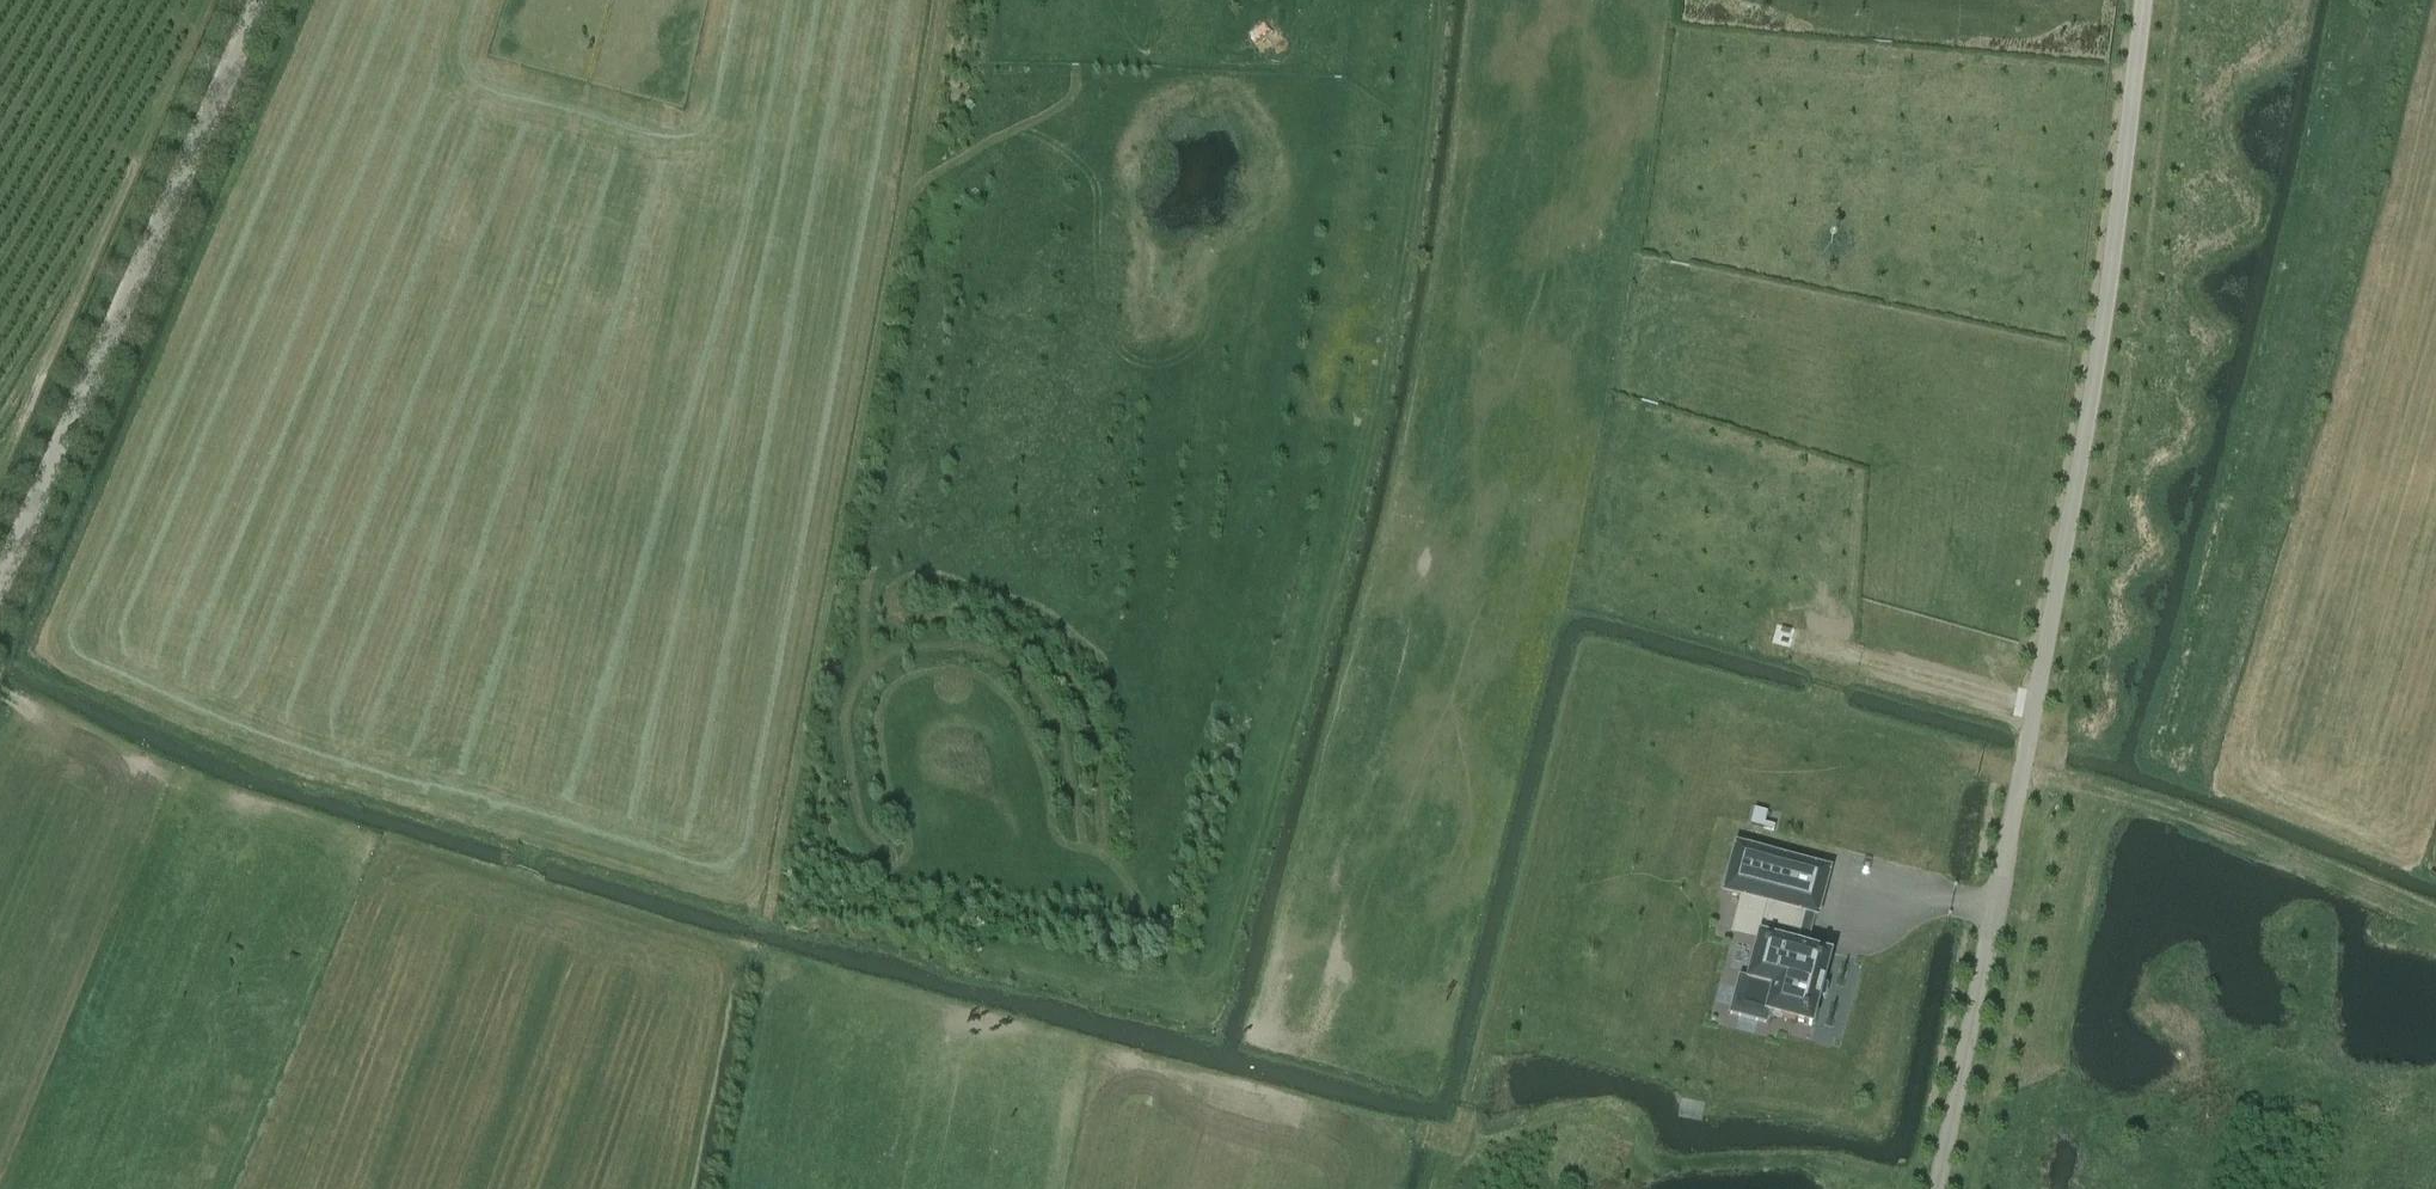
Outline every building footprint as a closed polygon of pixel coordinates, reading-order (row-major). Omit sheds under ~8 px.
[(1767,812),(1754,809),(1750,824),(1763,828),(1767,812)] [(1734,845),(1722,893),(1767,905),(1759,940),(1754,938),(1743,981),(1737,980),(1728,1016),(1765,1025),(1766,1018),(1808,1028),(1826,956),(1796,949),(1804,915),(1814,918),(1827,869),(1734,845)]
